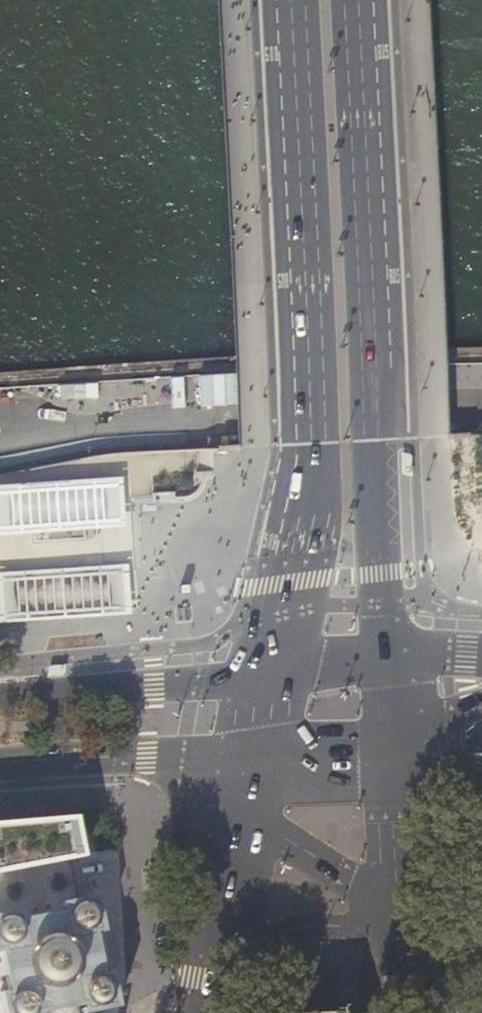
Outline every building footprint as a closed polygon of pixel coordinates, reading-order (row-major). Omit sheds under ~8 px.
[(124,479),(0,488),(0,538),(127,530),(124,479)] [(74,525),(28,528),(29,544),(82,541),(81,525),(74,525)] [(0,574),(0,625),(133,618),(130,566),(0,574)] [(0,826),(0,876),(83,858),(76,818),(0,826)] [(0,916),(0,957),(7,992),(0,993),(0,1005),(2,1012),(52,1012),(79,1008),(80,1012),(100,1012),(118,1010),(110,971),(102,973),(95,936),(103,934),(96,898),(58,905),(60,913),(22,920),(21,912),(0,916)]
